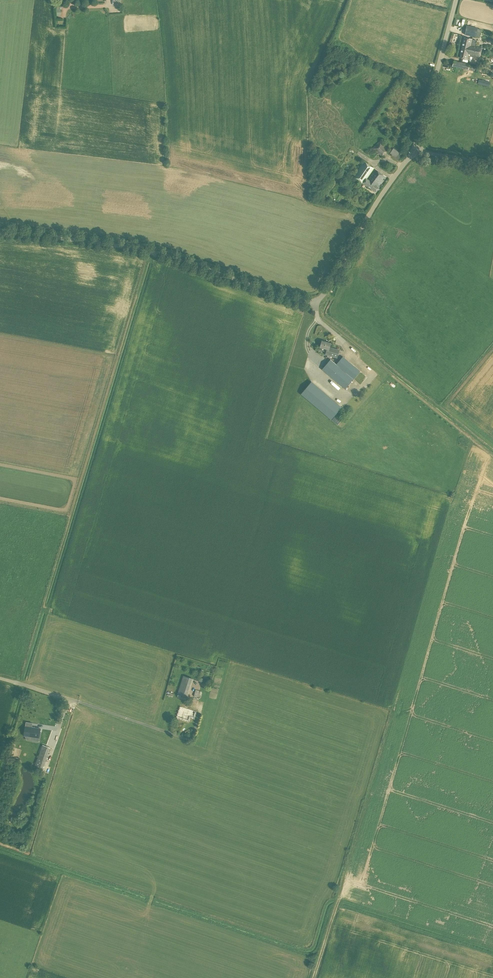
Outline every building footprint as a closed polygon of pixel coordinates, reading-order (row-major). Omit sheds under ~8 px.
[(478,28),(467,26),(465,35),(476,37),(478,28)] [(462,48),(481,52),(482,47),(471,44),(472,39),(464,38),(462,48)] [(479,58),(481,52),(462,48),(459,57),(467,59),(468,56),(470,57),(470,56),(479,58)] [(458,62),(454,61),(452,66),(457,67),(474,71),(475,65),(458,62)] [(356,145),(359,147),(367,136),(364,134),(356,145)] [(382,157),(388,150),(381,140),(372,148),(382,157)] [(343,159),(344,165),(350,164),(350,160),(354,160),(354,154),(349,155),(350,159),(343,159)] [(367,179),(374,169),(364,161),(353,176),(363,183),(375,192),(379,187),(378,187),(385,176),(375,169),(367,179)] [(328,351),(329,348),(330,343),(322,341),(320,347),(326,349),(325,354),(328,355),(329,351),(328,351)] [(329,351),(328,355),(336,358),(338,350),(329,348),(328,351),(329,351)] [(360,371),(343,356),(336,364),(330,359),(322,369),(345,389),(360,371)] [(331,419),(342,407),(312,381),(301,394),(331,419)] [(332,418),(338,423),(341,420),(335,415),(332,418)] [(187,697),(193,679),(183,676),(178,694),(187,697)] [(187,723),(189,716),(192,717),(194,712),(190,711),(179,707),(175,719),(187,723)] [(25,726),(24,736),(31,737),(33,739),(33,741),(39,742),(39,738),(40,738),(41,728),(32,727),(33,723),(26,722),(25,726)] [(47,726),(41,738),(48,742),(55,730),(47,726)] [(45,765),(49,745),(42,743),(38,764),(45,765)]
